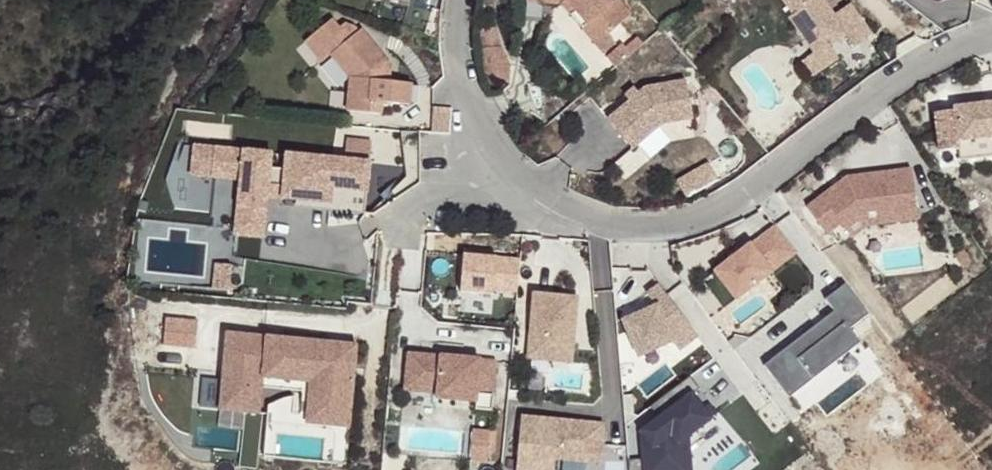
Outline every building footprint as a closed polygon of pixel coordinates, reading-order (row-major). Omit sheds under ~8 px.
[(521,10),(554,12),(555,10),(561,5),(582,30),(587,26),(601,42),(625,21),(611,5),(606,10),(597,0),(521,0),(521,10)] [(789,16),(786,18),(811,52),(815,58),(828,48),(843,34),(853,46),(873,29),(851,3),(834,15),(824,0),(776,0),(789,16)] [(561,5),(555,10),(601,63),(612,53),(601,42),(587,26),(582,30),(561,5)] [(325,27),(300,49),(317,69),(326,61),(346,85),(343,117),(377,120),(377,109),(406,112),(407,90),(385,88),(374,88),(375,73),(382,67),(355,36),(352,38),(349,34),(337,31),(332,35),(325,27)] [(635,33),(623,43),(633,54),(645,44),(635,33)] [(493,34),(477,36),(479,56),(499,53),(493,34)] [(612,53),(601,63),(611,74),(633,54),(623,43),(612,53)] [(836,57),(828,48),(815,58),(811,52),(797,62),(808,78),(836,57)] [(499,53),(479,56),(483,81),(507,88),(507,68),(499,53)] [(375,73),(374,88),(385,88),(386,70),(382,67),(375,73)] [(608,128),(632,156),(662,130),(692,124),(684,87),(645,94),(608,128)] [(959,112),(960,122),(940,125),(943,153),(964,151),(963,143),(991,139),(991,108),(959,112)] [(353,156),(375,158),(377,139),(355,137),(353,156)] [(273,161),(197,155),(193,183),(242,188),(238,243),(266,245),(269,205),(270,193),(285,195),(284,206),(332,211),(331,218),(366,221),(371,170),(288,163),(287,178),(271,177),(273,161)] [(716,162),(685,179),(695,198),(727,181),(716,162)] [(820,201),(806,212),(827,239),(840,228),(842,230),(860,216),(857,212),(878,209),(879,221),(916,216),(910,173),(846,181),(820,201)] [(284,206),(285,195),(270,193),(269,205),(284,206)] [(860,216),(842,230),(851,242),(865,230),(917,223),(916,216),(879,221),(878,209),(857,212),(860,216)] [(771,231),(711,279),(733,305),(793,258),(771,231)] [(955,259),(963,271),(971,266),(963,254),(955,259)] [(521,265),(463,261),(460,295),(517,302),(521,265)] [(235,271),(219,270),(217,294),(234,296),(235,271)] [(733,305),(711,279),(700,288),(721,314),(733,305)] [(840,287),(821,301),(831,312),(761,368),(786,400),(856,344),(845,330),(862,316),(840,287)] [(695,341),(656,290),(644,299),(654,312),(631,313),(633,349),(680,346),(682,350),(695,341)] [(577,303),(533,299),(526,363),(570,367),(577,303)] [(204,349),(208,321),(175,316),(171,345),(204,349)] [(359,354),(296,348),(295,359),(280,358),(281,347),(229,343),(222,419),(261,422),(262,415),(263,397),(304,400),(310,401),(320,402),(318,426),(352,429),(359,354)] [(441,364),(409,361),(406,399),(438,401),(438,406),(477,410),(478,402),(494,403),(497,368),(464,366),(441,364)] [(650,409),(660,421),(688,401),(696,394),(687,383),(650,409)] [(304,400),(263,397),(262,415),(303,418),(304,400)] [(320,402),(310,401),(307,443),(351,446),(352,435),(352,429),(318,426),(320,402)] [(628,462),(629,469),(687,469),(684,443),(707,426),(688,401),(660,421),(641,435),(643,461),(628,462)] [(493,418),(494,403),(478,402),(477,410),(477,417),(493,418)] [(520,422),(516,469),(533,469),(534,461),(598,467),(600,448),(595,442),(596,429),(520,422)] [(504,438),(489,437),(486,468),(501,469),(504,438)]
